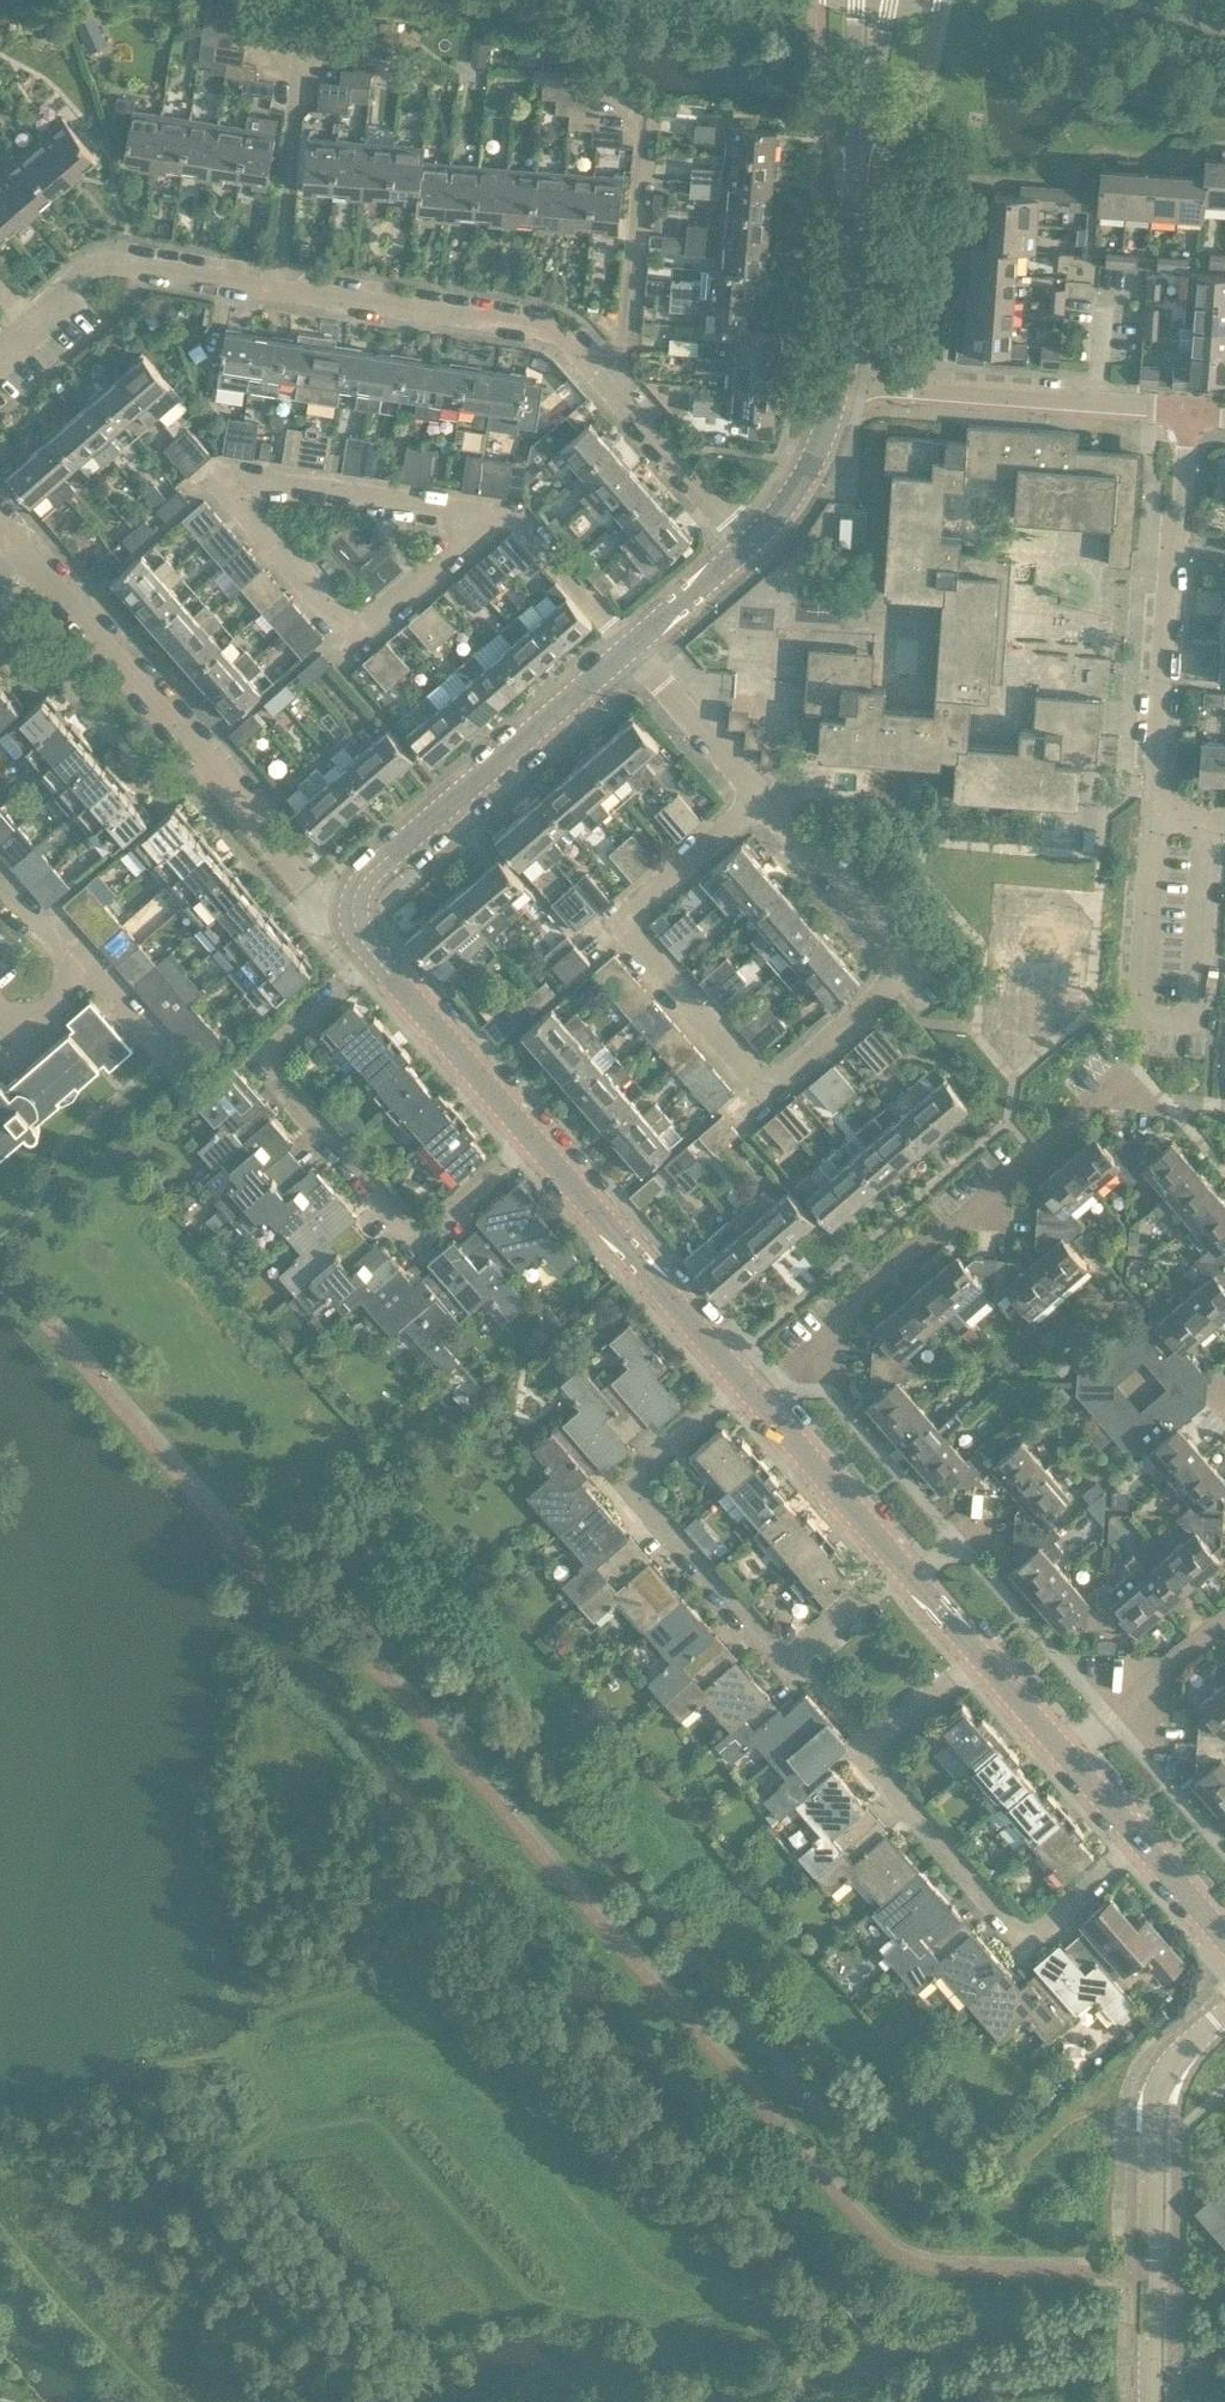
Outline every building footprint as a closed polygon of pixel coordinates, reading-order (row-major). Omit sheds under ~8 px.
[(105,40),(93,13),(75,21),(87,47),(105,40)] [(234,33),(237,19),(205,14),(203,29),(234,33)] [(50,19),(47,36),(65,39),(68,23),(50,19)] [(232,47),(234,33),(203,29),(201,43),(215,45),(232,47)] [(398,46),(400,31),(369,29),(368,43),(393,46),(398,46)] [(486,50),(487,35),(473,34),(472,49),(486,50)] [(393,46),(368,43),(363,42),(362,57),(384,59),(392,60),(393,46)] [(246,49),(232,47),(215,45),(213,58),(229,61),(244,63),(246,49)] [(384,59),(362,57),(354,56),(353,70),(371,72),(383,73),(384,59)] [(258,65),(244,63),(229,61),(227,75),(245,78),(256,80),(258,65)] [(563,85),(565,70),(535,67),(533,82),(544,83),(563,85)] [(371,72),(353,70),(342,69),(341,83),(350,84),(370,86),(371,72)] [(275,82),(256,80),(245,78),(243,92),(272,96),(275,82)] [(350,84),(341,83),(321,81),(319,95),(349,98),(350,84)] [(574,86),(563,85),(544,83),(543,96),(557,97),(573,99),(574,86)] [(134,110),(136,98),(118,95),(114,123),(131,125),(125,160),(155,164),(162,114),(134,110)] [(348,112),(349,98),(319,95),(318,109),(348,112)] [(586,100),(573,99),(557,97),(556,111),(570,112),(585,113),(586,100)] [(682,113),(701,114),(702,103),(683,102),(682,113)] [(676,118),(677,105),(662,104),(661,116),(676,118)] [(602,115),(585,113),(570,112),(569,126),(592,129),(601,129),(602,115)] [(183,169),(190,118),(162,114),(155,164),(183,169)] [(75,176),(97,157),(64,118),(42,137),(75,176)] [(212,173),(219,123),(190,118),(183,169),(212,173)] [(240,177),(248,127),(219,123),(212,173),(240,177)] [(775,157),(777,129),(696,123),(695,138),(725,140),(725,138),(731,138),(730,153),(775,157)] [(267,181),(275,131),(248,127),(240,177),(267,181)] [(622,145),(623,131),(601,129),(592,129),(590,142),(622,145)] [(53,195),(75,176),(42,137),(20,155),(53,195)] [(334,190),(338,140),(309,138),(305,187),(334,190)] [(362,192),(365,142),(338,140),(334,190),(362,192)] [(391,194),(395,145),(365,142),(362,192),(391,194)] [(423,161),(425,147),(395,145),(391,194),(418,197),(419,197),(422,161),(423,161)] [(1223,150),(1222,159),(1204,157),(1203,174),(1205,174),(1203,203),(1205,203),(1224,205),(1224,150),(1223,150)] [(773,187),(775,157),(730,153),(729,171),(723,170),(723,169),(693,167),(692,180),(773,187)] [(53,195),(20,155),(0,173),(0,176),(31,214),(53,195)] [(1123,215),(1127,159),(1117,159),(1117,168),(1101,167),(1097,213),(1123,215)] [(1138,170),(1139,160),(1127,159),(1123,215),(1149,216),(1153,171),(1138,170)] [(450,163),(423,161),(422,161),(419,197),(418,197),(417,211),(446,214),(450,163)] [(475,216),(479,166),(450,163),(446,214),(475,216)] [(1175,218),(1179,164),(1169,163),(1168,172),(1153,171),(1149,216),(1175,218)] [(1190,173),(1190,164),(1179,164),(1175,218),(1204,220),(1205,203),(1203,203),(1205,174),(1203,174),(1190,173)] [(504,218),(508,168),(479,166),(475,216),(504,218)] [(532,221),(537,170),(508,168),(504,218),(532,221)] [(561,223),(565,173),(537,170),(532,221),(561,223)] [(590,225),(594,175),(565,173),(561,223),(590,225)] [(619,228),(623,177),(594,175),(590,225),(619,228)] [(31,214),(0,176),(0,221),(10,232),(31,214)] [(771,216),(773,187),(692,180),(691,196),(720,198),(721,196),(727,197),(725,212),(771,216)] [(1056,208),(1057,189),(1020,186),(1020,194),(994,193),(993,210),(984,209),(983,219),(1037,224),(1038,206),(1056,208)] [(1088,210),(1089,191),(1071,190),(1070,209),(1088,210)] [(667,207),(668,194),(653,192),(652,206),(667,207)] [(769,245),(771,216),(725,212),(724,228),(718,228),(718,225),(688,223),(687,237),(687,238),(769,245)] [(1035,252),(1037,224),(983,219),(983,229),(991,230),(990,244),(990,246),(1019,249),(1018,250),(1035,252)] [(10,232),(0,221),(0,241),(10,232)] [(1086,243),(1087,228),(1073,227),(1072,242),(1086,243)] [(687,238),(687,237),(672,236),(671,251),(716,254),(716,253),(722,253),(721,270),(754,273),(754,275),(766,276),(769,245),(687,238)] [(990,246),(990,244),(964,242),(963,254),(971,255),(970,270),(1017,273),(1018,250),(1019,249),(990,246)] [(1224,267),(1224,252),(1210,251),(1210,266),(1224,267)] [(1066,269),(1067,253),(1054,252),(1052,268),(1066,269)] [(1119,267),(1120,253),(1106,252),(1104,266),(1119,267)] [(1136,268),(1137,255),(1120,253),(1119,267),(1136,268)] [(1171,271),(1172,258),(1157,257),(1156,271),(1171,271)] [(1188,273),(1189,259),(1172,258),(1171,271),(1188,273)] [(721,270),(702,268),(701,281),(670,279),(669,294),(752,301),(754,275),(754,273),(721,270)] [(1015,299),(1017,273),(970,270),(969,284),(961,284),(960,295),(1015,299)] [(1198,273),(1189,272),(1187,300),(1196,300),(1224,302),(1224,275),(1198,273)] [(1159,298),(1160,282),(1146,281),(1145,297),(1159,298)] [(1063,303),(1064,288),(1051,287),(1050,302),(1063,303)] [(750,329),(750,327),(752,301),(669,294),(668,309),(700,311),(700,308),(705,309),(704,327),(736,329),(736,328),(750,329)] [(1013,325),(1015,299),(960,295),(959,306),(967,306),(966,322),(1013,325)] [(1196,300),(1187,300),(1185,325),(1194,325),(1194,326),(1224,329),(1224,302),(1196,300)] [(1062,319),(1063,303),(1050,302),(1049,318),(1062,319)] [(1157,324),(1158,308),(1144,307),(1143,323),(1157,324)] [(658,333),(659,322),(644,321),(643,332),(658,333)] [(1011,343),(1013,325),(966,322),(965,336),(957,335),(956,348),(990,351),(989,361),(1027,364),(1029,345),(1011,343)] [(1155,339),(1157,324),(1143,323),(1142,338),(1155,339)] [(1194,326),(1192,352),(1224,355),(1224,329),(1194,326)] [(778,360),(780,329),(750,327),(750,329),(736,328),(736,329),(735,343),(728,343),(728,340),(699,338),(698,354),(778,360)] [(248,389),(257,333),(225,328),(219,368),(217,384),(248,389)] [(307,398),(318,333),(298,330),(297,339),(287,338),(281,377),(297,380),(294,396),(307,398)] [(281,377),(287,338),(257,333),(248,389),(259,390),(262,374),(281,377)] [(334,345),(336,336),(318,333),(307,398),(319,400),(320,393),(339,396),(341,386),(340,386),(346,347),(334,345)] [(1058,366),(1060,347),(1041,346),(1040,364),(1058,366)] [(367,407),(376,352),(346,347),(340,386),(341,386),(357,389),(355,405),(367,407)] [(400,395),(406,356),(376,352),(367,407),(379,409),(381,393),(400,395)] [(1192,352),(1191,369),(1174,367),(1173,379),(1159,378),(1160,367),(1140,365),(1138,383),(1172,386),(1209,389),(1210,380),(1224,381),(1224,355),(1192,352)] [(155,396),(169,384),(144,354),(120,375),(156,417),(166,408),(155,396)] [(776,389),(778,360),(698,354),(697,368),(726,370),(726,369),(732,369),(731,385),(776,389)] [(427,416),(436,361),(406,356),(400,395),(416,398),(414,414),(427,416)] [(460,405),(466,365),(436,361),(427,416),(439,418),(441,402),(460,405)] [(486,425),(495,370),(466,365),(460,405),(476,407),(474,423),(486,425)] [(519,414),(525,374),(495,370),(486,425),(505,428),(508,412),(519,414)] [(195,373),(190,376),(190,382),(194,387),(199,385),(199,378),(195,373)] [(147,425),(156,417),(120,375),(97,395),(123,424),(137,412),(147,425)] [(571,403),(581,395),(573,385),(563,393),(571,403)] [(774,418),(776,389),(731,385),(730,401),(724,400),(724,398),(695,396),(694,413),(774,418)] [(110,435),(123,424),(97,395),(75,414),(111,456),(121,448),(110,435)] [(102,465),(111,456),(75,414),(52,434),(78,463),(91,452),(102,465)] [(237,454),(243,418),(228,416),(222,452),(237,454)] [(252,457),(257,421),(243,418),(237,454),(252,457)] [(579,473),(610,446),(590,422),(547,460),(556,469),(567,459),(579,473)] [(1078,447),(1079,431),(968,423),(967,440),(887,434),(884,472),(893,472),(884,592),(944,597),(935,709),(884,705),(886,685),(873,684),(875,650),(810,645),(807,684),(814,684),(812,714),(821,715),(818,754),(942,764),(943,755),(956,756),(954,794),(1077,804),(1080,764),(1088,765),(1091,733),(1100,734),(1102,696),(1036,691),(1034,726),(1021,725),(1019,744),(969,740),(972,695),(989,696),(990,684),(999,684),(1008,552),(960,548),(961,534),(941,533),(945,485),(965,486),(967,460),(1018,464),(1014,517),(1110,525),(1107,562),(1131,564),(1140,452),(1078,447)] [(297,464),(303,428),(288,425),(282,461),(297,464)] [(198,466),(211,455),(187,427),(174,438),(198,466)] [(333,432),(317,430),(303,428),(297,464),(328,468),(333,432)] [(64,476),(78,463),(52,434),(29,454),(66,496),(75,488),(64,476)] [(357,473),(363,437),(347,434),(341,471),(357,473)] [(371,475),(377,439),(363,437),(357,473),(371,475)] [(188,475),(198,466),(174,438),(164,447),(188,475)] [(417,482),(422,446),(407,444),(401,480),(417,482)] [(431,484),(436,449),(422,446),(417,482),(431,484)] [(588,506),(630,469),(610,446),(579,473),(590,485),(579,496),(588,506)] [(475,491),(481,455),(466,453),(460,489),(475,491)] [(56,504),(66,496),(29,454),(6,474),(31,504),(45,492),(56,504)] [(506,496),(511,460),(481,455),(475,491),(506,496)] [(520,498),(526,462),(511,460),(506,496),(520,498)] [(620,518),(650,492),(630,469),(588,506),(596,516),(608,505),(620,518)] [(166,519),(188,499),(178,489),(156,508),(166,519)] [(627,552),(670,514),(650,492),(620,518),(631,531),(619,542),(627,552)] [(202,541),(224,522),(204,498),(181,518),(202,541)] [(687,540),(690,537),(670,514),(627,552),(648,575),(677,549),(687,540)] [(554,536),(565,526),(555,515),(544,525),(554,536)] [(143,539),(154,529),(145,518),(134,528),(143,539)] [(222,564),(244,545),(224,522),(202,541),(222,564)] [(563,546),(574,537),(565,526),(554,536),(563,546)] [(132,548),(143,539),(134,528),(123,538),(132,548)] [(523,569),(535,559),(512,532),(500,542),(523,569)] [(120,559),(111,548),(103,539),(90,550),(98,559),(87,568),(97,579),(120,559)] [(687,540),(677,549),(685,557),(694,550),(687,540)] [(241,587),(264,568),(244,545),(222,564),(241,587)] [(166,555),(153,567),(141,553),(112,579),(132,602),(174,565),(166,555)] [(594,581),(605,571),(595,560),(584,570),(594,581)] [(489,599),(500,589),(477,562),(465,572),(489,599)] [(169,586),(182,574),(174,565),(132,602),(152,625),(181,599),(169,586)] [(261,610),(283,591),(264,568),(241,587),(261,610)] [(604,593),(615,583),(605,571),(594,581),(604,593)] [(477,609),(489,599),(465,572),(454,582),(477,609)] [(568,644),(591,624),(555,582),(545,590),(556,602),(542,614),(568,644)] [(281,633),(303,614),(283,591),(261,610),(281,633)] [(205,601),(193,613),(181,599),(152,625),(172,648),(214,611),(205,601)] [(443,639),(454,629),(431,602),(420,612),(443,639)] [(209,631),(222,620),(214,611),(172,648),(191,671),(221,645),(209,631)] [(432,648),(443,639),(420,612),(408,621),(432,648)] [(542,614),(529,625),(519,613),(509,621),(546,663),(568,644),(542,614)] [(300,656),(323,636),(303,614),(281,633),(300,656)] [(522,684),(546,663),(509,621),(500,629),(510,642),(496,654),(522,684)] [(397,678),(409,668),(385,641),(374,651),(397,678)] [(245,647),(232,658),(221,645),(191,671),(211,694),(254,657),(245,647)] [(386,688),(397,678),(374,651),(363,661),(386,688)] [(307,684),(331,663),(321,652),(297,673),(307,684)] [(496,654),(484,665),(473,652),(463,661),(499,704),(522,684),(496,654)] [(249,677),(262,666),(254,657),(211,694),(231,716),(260,691),(249,677)] [(477,723),(499,704),(463,661),(454,669),(440,681),(451,694),(477,723)] [(451,694),(440,681),(427,693),(417,701),(454,743),(477,723),(451,694)] [(276,692),(286,704),(297,694),(287,683),(276,692)] [(10,693),(3,685),(0,688),(0,723),(24,702),(13,690),(10,693)] [(1224,703),(1224,692),(1205,691),(1205,702),(1224,703)] [(275,713),(286,704),(276,692),(266,702),(275,713)] [(54,709),(58,706),(47,694),(9,727),(27,748),(62,718),(54,709)] [(431,763),(454,743),(417,701),(408,709),(419,721),(405,733),(431,763)] [(239,743),(262,723),(252,712),(229,732),(239,743)] [(646,759),(660,747),(634,717),(610,737),(648,779),(657,771),(646,759)] [(72,722),(68,726),(62,718),(27,748),(42,766),(44,768),(83,735),(72,722)] [(387,728),(373,740),(362,727),(352,736),(388,778),(412,757),(387,728)] [(747,731),(746,743),(763,745),(765,745),(765,743),(766,733),(747,731)] [(89,749),(92,746),(83,735),(44,768),(42,766),(35,772),(47,786),(54,795),(96,758),(89,749)] [(366,797),(388,778),(352,736),(344,743),(355,756),(341,768),(366,797)] [(637,788),(648,779),(610,737),(587,757),(614,787),(627,776),(637,788)] [(1202,739),(1199,777),(1224,779),(1224,741),(1202,739)] [(763,750),(762,762),(781,764),(782,752),(763,750)] [(600,799),(614,787),(587,757),(565,777),(602,819),(611,811),(600,799)] [(106,762),(103,765),(96,758),(54,795),(71,814),(78,807),(79,808),(117,775),(106,762)] [(341,768),(327,780),(316,767),(307,775),(343,817),(366,797),(341,768)] [(123,789),(127,786),(117,775),(79,808),(96,828),(131,798),(123,789)] [(320,837),(343,817),(307,775),(298,783),(309,795),(295,808),(320,837)] [(591,829),(602,819),(565,777),(542,797),(568,826),(580,816),(591,829)] [(690,828),(702,818),(679,791),(667,801),(690,828)] [(553,839),(568,826),(542,797),(519,817),(556,859),(564,851),(553,839)] [(141,802),(137,805),(131,798),(96,828),(113,848),(152,814),(141,802)] [(678,839),(690,828),(667,801),(655,812),(678,839)] [(183,820),(187,817),(176,805),(137,839),(130,845),(149,866),(155,860),(191,829),(183,820)] [(17,827),(0,807),(0,842),(17,827)] [(546,867),(556,859),(519,817),(496,837),(521,867),(535,855),(546,867)] [(35,847),(17,827),(0,842),(0,854),(12,867),(35,847)] [(1084,828),(1083,846),(1095,847),(1096,829),(1084,828)] [(200,833),(197,836),(191,829),(155,860),(173,880),(212,846),(200,833)] [(645,868),(656,858),(633,831),(621,841),(645,868)] [(633,879),(645,868),(621,841),(609,852),(633,879)] [(719,901),(762,864),(742,842),(712,868),(723,881),(711,892),(719,901)] [(218,860),(221,857),(212,846),(173,880),(190,900),(226,870),(218,860)] [(29,887),(52,867),(35,847),(12,867),(29,887)] [(510,898),(524,886),(499,856),(476,876),(512,918),(521,910),(510,898)] [(752,914),(782,887),(762,864),(719,901),(728,912),(741,901),(752,914)] [(46,906),(69,886),(52,867),(29,887),(46,906)] [(235,873),(231,876),(226,870),(190,900),(207,920),(246,886),(235,873)] [(599,908),(611,898),(587,871),(576,881),(599,908)] [(502,927),(512,918),(476,876),(452,896),(489,939),(502,927)] [(576,929),(599,908),(576,881),(552,902),(576,929)] [(81,925),(105,904),(87,883),(63,903),(81,925)] [(252,900),(256,897),(246,886),(207,920),(223,938),(225,940),(260,909),(252,900)] [(759,947),(801,910),(782,887),(752,914),(763,927),(751,938),(759,947)] [(475,950),(489,939),(452,896),(430,916),(466,958),(475,950)] [(98,945),(122,924),(105,904),(81,925),(98,945)] [(270,913),(266,916),(260,909),(225,940),(223,938),(217,944),(235,965),(241,959),(242,960),(281,926),(270,913)] [(669,945),(697,921),(686,910),(671,923),(660,933),(659,934),(669,945)] [(791,959),(821,933),(801,910),(759,947),(768,957),(780,946),(791,959)] [(660,933),(671,923),(662,913),(651,923),(660,933)] [(456,967),(466,958),(430,916),(406,937),(432,966),(445,955),(456,967)] [(680,957),(707,933),(697,921),(669,945),(680,957)] [(116,965),(140,944),(122,924),(98,945),(116,965)] [(287,941),(291,938),(281,926),(242,960),(259,980),(294,949),(287,941)] [(798,994),(841,956),(821,933),(791,959),(803,973),(790,984),(798,994)] [(552,963),(574,944),(566,935),(544,954),(552,963)] [(133,984),(157,964),(140,944),(116,965),(133,984)] [(567,981),(590,962),(574,944),(552,963),(567,981)] [(304,954),(301,956),(294,949),(259,980),(251,986),(269,1007),(315,966),(304,954)] [(611,996),(633,976),(614,954),(592,973),(611,996)] [(709,991),(737,966),(726,955),(698,979),(709,991)] [(831,1006),(862,979),(841,956),(798,994),(806,1003),(818,992),(831,1006)] [(150,1004),(174,984),(157,964),(133,984),(150,1004)] [(719,1003),(747,978),(737,966),(709,991),(719,1003)] [(632,1019),(654,999),(633,976),(611,996),(632,1019)] [(544,1002),(554,993),(545,982),(535,991),(544,1002)] [(167,1024),(191,1004),(174,984),(150,1004),(167,1024)] [(532,1012),(544,1002),(535,991),(523,1001),(532,1012)] [(673,1022),(655,1001),(654,999),(632,1019),(652,1042),(673,1022)] [(26,1132),(28,1134),(28,1135),(30,1136),(31,1136),(33,1136),(35,1136),(36,1135),(38,1134),(39,1133),(40,1132),(40,1130),(40,1128),(40,1126),(39,1125),(39,1124),(37,1122),(104,1063),(110,1070),(134,1049),(91,1000),(67,1021),(73,1028),(7,1086),(2,1080),(0,1082),(0,1154),(26,1132)] [(375,1015),(370,1019),(355,1001),(321,1031),(334,1045),(341,1040),(361,1063),(393,1035),(375,1015)] [(748,1037),(775,1013),(766,1002),(738,1025),(748,1037)] [(185,1045),(209,1024),(191,1004),(167,1024),(185,1045)] [(497,1042),(521,1022),(505,1004),(482,1024),(497,1042)] [(576,1011),(563,1023),(551,1008),(521,1034),(541,1057),(584,1020),(576,1011)] [(757,1048),(785,1025),(775,1013),(748,1037),(757,1048)] [(580,1041),(593,1030),(584,1020),(541,1057),(562,1080),(591,1055),(580,1041)] [(671,1064),(693,1045),(673,1022),(652,1042),(671,1064)] [(889,1060),(901,1050),(878,1023),(866,1033),(889,1060)] [(203,1065),(227,1045),(209,1024),(185,1045),(203,1065)] [(878,1070),(889,1060),(866,1033),(855,1043),(878,1070)] [(406,1060),(411,1056),(393,1035),(361,1063),(382,1087),(375,1093),(387,1106),(420,1077),(406,1060)] [(691,1087),(713,1068),(693,1045),(671,1064),(691,1087)] [(616,1057),(603,1068),(591,1055),(562,1080),(582,1103),(624,1066),(616,1057)] [(266,1100),(265,1101),(233,1063),(195,1096),(220,1126),(212,1133),(214,1134),(198,1148),(214,1167),(222,1160),(271,1117),(272,1118),(277,1113),(266,1100)] [(844,1100),(855,1090),(832,1063),(821,1073),(844,1100)] [(619,1087),(632,1075),(624,1066),(582,1103),(601,1126),(631,1100),(619,1087)] [(712,1111),(734,1092),(713,1068),(691,1087),(712,1111)] [(832,1110),(844,1100),(821,1073),(809,1083),(832,1110)] [(944,1075),(929,1087),(919,1074),(909,1083),(945,1125),(969,1104),(944,1075)] [(440,1089),(435,1094),(420,1077),(387,1106),(399,1120),(405,1114),(426,1138),(458,1110),(440,1089)] [(922,1144),(945,1125),(909,1083),(900,1091),(910,1103),(897,1115),(922,1144)] [(656,1102),(643,1114),(631,1100),(601,1126),(621,1149),(663,1111),(656,1102)] [(799,1139),(809,1130),(786,1103),(776,1112),(799,1139)] [(471,1135),(476,1131),(458,1110),(426,1138),(447,1162),(440,1168),(452,1182),(486,1153),(471,1135)] [(658,1132),(672,1121),(663,1111),(621,1149),(641,1172),(671,1146),(658,1132)] [(787,1149),(799,1139),(776,1112),(764,1122),(787,1149)] [(714,1151),(737,1132),(721,1114),(699,1133),(714,1151)] [(897,1115),(883,1126),(873,1114),(863,1122),(900,1164),(922,1144),(897,1115)] [(293,1143),(272,1118),(271,1117),(222,1160),(237,1177),(229,1184),(230,1186),(215,1199),(231,1217),(297,1158),(288,1148),(293,1143)] [(877,1184),(900,1164),(863,1122),(854,1131),(864,1143),(851,1154),(877,1184)] [(113,1143),(121,1153),(135,1141),(127,1132),(113,1143)] [(1111,1135),(1103,1142),(1095,1133),(1066,1159),(1091,1188),(1115,1167),(1129,1183),(1132,1137),(1111,1135)] [(1162,1147),(1154,1138),(1132,1137),(1129,1183),(1146,1169),(1167,1193),(1195,1169),(1170,1140),(1162,1147)] [(686,1164),(696,1155),(687,1144),(676,1153),(686,1164)] [(766,1166),(754,1151),(743,1161),(756,1175),(766,1166)] [(675,1174),(686,1164),(676,1153),(665,1163),(675,1174)] [(851,1154),(838,1166),(827,1154),(818,1162),(854,1204),(877,1184),(851,1154)] [(313,1165),(308,1170),(297,1158),(231,1217),(247,1236),(262,1222),(264,1224),(272,1217),(286,1234),(335,1191),(313,1165)] [(1068,1208),(1091,1188),(1066,1159),(1038,1183),(1046,1192),(1037,1199),(1035,1221),(1083,1224),(1068,1208)] [(830,1224),(854,1204),(818,1162),(808,1170),(819,1182),(805,1195),(830,1224)] [(1192,1220),(1219,1196),(1195,1169),(1167,1193),(1150,1208),(1156,1216),(1175,1201),(1192,1220)] [(657,1170),(654,1173),(663,1184),(667,1181),(657,1170)] [(640,1204),(663,1184),(654,1173),(630,1193),(640,1204)] [(536,1209),(541,1205),(520,1181),(477,1218),(481,1224),(470,1233),(508,1277),(509,1277),(537,1252),(544,1260),(546,1259),(559,1275),(578,1258),(536,1209)] [(790,1239),(812,1219),(786,1189),(772,1202),(761,1190),(753,1196),(790,1239)] [(353,1222),(358,1217),(335,1191),(286,1234),(301,1251),(293,1258),(294,1260),(279,1273),(288,1283),(295,1291),(362,1232),(353,1222)] [(767,1258),(790,1239),(753,1196),(731,1216),(767,1258)] [(1219,1196),(1192,1220),(1212,1244),(1195,1259),(1196,1259),(1224,1261),(1224,1203),(1219,1196)] [(221,1207),(208,1219),(217,1228),(230,1217),(221,1207)] [(744,1278),(767,1258),(731,1216),(708,1236),(744,1278)] [(231,1219),(222,1227),(227,1232),(236,1224),(231,1219)] [(1065,1240),(1083,1224),(1035,1221),(1034,1243),(1042,1252),(1033,1260),(1058,1288),(1086,1264),(1065,1240)] [(1129,1228),(1128,1241),(1138,1241),(1138,1240),(1139,1229),(1129,1228)] [(378,1240),(372,1244),(362,1232),(295,1291),(312,1310),(327,1297),(328,1298),(336,1291),(351,1308),(362,1299),(400,1266),(378,1240)] [(1081,1232),(1075,1237),(1085,1250),(1092,1244),(1081,1232)] [(509,1277),(508,1277),(470,1233),(459,1243),(454,1238),(428,1261),(434,1268),(435,1267),(471,1309),(488,1295),(495,1303),(497,1301),(510,1317),(530,1300),(509,1277)] [(721,1298),(744,1278),(708,1236),(685,1256),(695,1268),(721,1298)] [(973,1255),(965,1261),(958,1252),(929,1278),(963,1317),(986,1297),(991,1304),(995,1257),(973,1255)] [(1025,1267),(1018,1259),(995,1257),(991,1304),(1009,1289),(1030,1313),(1058,1288),(1033,1260),(1025,1267)] [(1196,1259),(1209,1275),(1186,1296),(1210,1324),(1224,1311),(1224,1261),(1196,1259)] [(401,1267),(362,1300),(395,1336),(407,1326),(448,1372),(460,1362),(439,1337),(471,1310),(434,1267),(422,1276),(412,1266),(406,1271),(401,1267)] [(963,1317),(929,1278),(901,1302),(926,1330),(944,1314),(960,1331),(969,1323),(963,1317)] [(295,1291),(288,1283),(280,1290),(287,1298),(295,1291)] [(303,1300),(296,1292),(290,1298),(297,1306),(303,1300)] [(1183,1347),(1210,1324),(1186,1296),(1158,1321),(1149,1320),(1147,1353),(1166,1375),(1206,1378),(1206,1373),(1183,1347)] [(902,1351),(926,1330),(901,1302),(874,1326),(881,1334),(872,1342),(871,1365),(916,1368),(916,1367),(902,1351)] [(542,1315),(557,1332),(564,1326),(550,1309),(542,1315)] [(1141,1351),(1143,1320),(1132,1319),(1111,1338),(1130,1360),(1141,1351)] [(654,1375),(666,1365),(629,1323),(611,1339),(625,1354),(622,1357),(629,1365),(601,1389),(600,1390),(638,1433),(650,1423),(654,1428),(682,1404),(669,1388),(667,1390),(654,1375)] [(1119,1369),(1130,1360),(1111,1338),(1100,1347),(1119,1369)] [(1109,1378),(1119,1369),(1100,1347),(1077,1368),(1076,1376),(1109,1378)] [(1071,1367),(1056,1349),(1047,1357),(1062,1374),(1071,1367)] [(1009,1354),(1001,1360),(1010,1371),(1017,1365),(1009,1354)] [(600,1390),(601,1389),(581,1365),(562,1381),(575,1397),(574,1399),(580,1407),(563,1422),(600,1465),(605,1471),(632,1448),(628,1443),(638,1433),(600,1390)] [(899,1382),(916,1368),(871,1365),(869,1386),(876,1395),(867,1403),(892,1431),(920,1406),(899,1382)] [(604,1372),(596,1379),(602,1385),(610,1378),(604,1372)] [(1118,1394),(1110,1384),(1075,1381),(1075,1391),(1095,1415),(1118,1394)] [(1070,1394),(1062,1385),(1052,1394),(1060,1403),(1070,1394)] [(1104,1425),(1127,1405),(1118,1394),(1095,1415),(1104,1425)] [(1205,1401),(1205,1397),(1164,1395),(1142,1414),(1140,1448),(1150,1448),(1173,1475),(1202,1451),(1178,1424),(1205,1401)] [(944,1433),(973,1407),(967,1400),(937,1425),(920,1406),(892,1431),(916,1458),(944,1434),(944,1433)] [(453,1402),(442,1412),(450,1422),(461,1412),(453,1402)] [(1134,1447),(1135,1414),(1127,1405),(1104,1425),(1122,1447),(1134,1447)] [(582,1481),(600,1465),(563,1422),(533,1448),(547,1464),(545,1465),(552,1473),(528,1494),(559,1531),(597,1499),(582,1481)] [(743,1439),(738,1444),(722,1426),(689,1455),(701,1469),(707,1464),(727,1488),(760,1459),(743,1439)] [(982,1442),(964,1457),(944,1434),(916,1458),(940,1486),(948,1478),(956,1487),(978,1489),(982,1442)] [(1016,1491),(1044,1467),(1020,1439),(997,1459),(982,1442),(978,1489),(1000,1490),(1009,1482),(1016,1491)] [(388,1445),(387,1453),(392,1459),(398,1459),(404,1453),(405,1444),(402,1441),(393,1440),(388,1445)] [(898,1445),(890,1451),(896,1459),(904,1452),(898,1445)] [(1224,1481),(1224,1477),(1202,1451),(1173,1475),(1194,1499),(1185,1507),(1177,1514),(1223,1518),(1224,1495),(1218,1488),(1224,1481)] [(773,1484),(778,1480),(760,1459),(727,1488),(748,1512),(742,1517),(753,1530),(787,1500),(773,1484)] [(1045,1514),(1068,1494),(1044,1467),(1016,1491),(1024,1500),(1016,1507),(1014,1530),(1060,1532),(1045,1514)] [(1082,1493),(1090,1502),(1105,1489),(1097,1479),(1082,1493)] [(1105,1489),(1090,1502),(1086,1505),(1104,1525),(1106,1490),(1105,1489)] [(630,1535),(629,1536),(597,1499),(559,1531),(585,1560),(577,1567),(579,1570),(563,1583),(579,1600),(641,1547),(630,1535)] [(1178,1499),(1170,1506),(1177,1514),(1185,1507),(1178,1499)] [(807,1514),(803,1518),(787,1500),(753,1530),(766,1544),(772,1539),(792,1563),(825,1534),(807,1514)] [(1222,1540),(1223,1518),(1177,1514),(1192,1532),(1169,1553),(1192,1580),(1220,1556),(1213,1548),(1222,1540)] [(1053,1538),(1060,1532),(1014,1530),(1012,1552),(1020,1561),(1011,1568),(1035,1596),(1064,1571),(1053,1558),(1063,1549),(1053,1538)] [(838,1559),(843,1555),(825,1534),(792,1563),(801,1573),(790,1581),(803,1596),(807,1592),(818,1605),(852,1576),(838,1559)] [(650,1560),(651,1559),(641,1547),(579,1600),(595,1619),(610,1606),(613,1609),(621,1602),(645,1630),(683,1598),(650,1560)] [(1169,1553),(1149,1570),(1134,1552),(1126,1559),(1141,1576),(1165,1604),(1192,1580),(1169,1553)] [(1103,1566),(1093,1566),(1092,1579),(1102,1579),(1103,1566)] [(1136,1629),(1165,1604),(1141,1576),(1133,1567),(1110,1588),(1102,1579),(1099,1627),(1120,1628),(1129,1621),(1136,1629)] [(1102,1579),(1085,1594),(1064,1571),(1035,1596),(1059,1624),(1068,1616),(1076,1625),(1099,1627),(1102,1579)] [(716,1634),(715,1635),(683,1598),(645,1630),(670,1659),(662,1666),(664,1668),(648,1681),(657,1691),(660,1695),(664,1700),(665,1700),(727,1646),(716,1634)] [(785,1622),(781,1626),(781,1632),(785,1636),(791,1636),(795,1632),(795,1626),(791,1622),(785,1622)] [(542,1633),(551,1643),(556,1639),(557,1630),(552,1625),(542,1633)] [(737,1659),(738,1659),(727,1646),(665,1700),(680,1718),(695,1705),(698,1707),(706,1700),(731,1729),(769,1696),(737,1659)] [(1199,1703),(1206,1712),(1197,1719),(1196,1741),(1224,1744),(1224,1681),(1199,1703)] [(657,1691),(647,1700),(654,1708),(664,1700),(660,1695),(657,1691)] [(770,1759),(823,1713),(805,1693),(783,1712),(769,1696),(731,1729),(715,1742),(731,1760),(747,1747),(748,1748),(756,1742),(770,1759)] [(983,1716),(977,1720),(963,1704),(929,1733),(940,1746),(946,1741),(967,1765),(1000,1736),(983,1716)] [(818,1753),(841,1733),(823,1713),(770,1759),(785,1776),(777,1783),(779,1785),(763,1798),(772,1808),(774,1810),(779,1816),(780,1817),(795,1803),(794,1803),(833,1770),(818,1753)] [(1013,1762),(1019,1758),(1000,1736),(967,1765),(988,1789),(981,1794),(993,1808),(1027,1778),(1013,1762)] [(1196,1741),(1194,1762),(1202,1772),(1193,1779),(1218,1808),(1224,1802),(1224,1744),(1196,1741)] [(900,1752),(893,1758),(901,1768),(908,1762),(900,1752)] [(866,1806),(865,1806),(833,1770),(794,1803),(795,1803),(820,1832),(812,1839),(814,1841),(799,1854),(814,1872),(876,1818),(866,1806)] [(1048,1790),(1042,1795),(1027,1778),(993,1808),(1005,1822),(1012,1816),(1032,1840),(1065,1811),(1048,1790)] [(772,1808),(765,1815),(771,1822),(779,1816),(774,1810),(772,1808)] [(1079,1837),(1084,1832),(1065,1811),(1032,1840),(1054,1865),(1047,1870),(1059,1883),(1093,1853),(1079,1837)] [(885,1830),(886,1829),(876,1818),(814,1872),(830,1891),(845,1878),(847,1880),(856,1873),(880,1901),(918,1868),(885,1830)] [(806,1879),(810,1876),(808,1869),(802,1866),(796,1871),(798,1878),(804,1881),(806,1879)] [(951,1906),(918,1868),(880,1901),(881,1902),(874,1908),(901,1940),(885,1954),(900,1971),(963,1917),(953,1905),(951,1906)] [(815,1876),(810,1876),(806,1879),(806,1884),(809,1887),(814,1888),(817,1884),(818,1880),(815,1876)] [(1122,1913),(1124,1911),(1111,1896),(1082,1921),(1087,1926),(1076,1935),(1114,1980),(1143,1955),(1150,1963),(1152,1961),(1165,1976),(1182,1961),(1145,1919),(1134,1928),(1122,1913)] [(972,1930),(973,1929),(963,1917),(900,1971),(916,1990),(931,1977),(933,1979),(941,1972),(967,2001),(1005,1968),(972,1930)] [(1134,2002),(1114,1980),(1076,1935),(1064,1946),(1060,1941),(1034,1963),(1039,1969),(1077,2012),(1093,1998),(1100,2007),(1102,2005),(1114,2019),(1134,2002)] [(1039,1969),(1020,1985),(1005,1968),(967,2001),(999,2038),(1023,2017),(1030,2025),(1032,2023),(1046,2039),(1077,2012),(1039,1969)] [(1160,2026),(1170,2017),(1161,2007),(1151,2016),(1160,2026)] [(1121,2032),(1124,2038),(1131,2038),(1135,2033),(1131,2027),(1125,2027),(1121,2032)] [(905,2033),(895,2042),(904,2052),(914,2044),(905,2033)] [(984,2132),(989,2138),(997,2149),(1010,2139),(994,2123),(984,2132)] [(1222,2184),(1194,2209),(1211,2229),(1213,2228),(1224,2242),(1224,2187),(1222,2184)]
